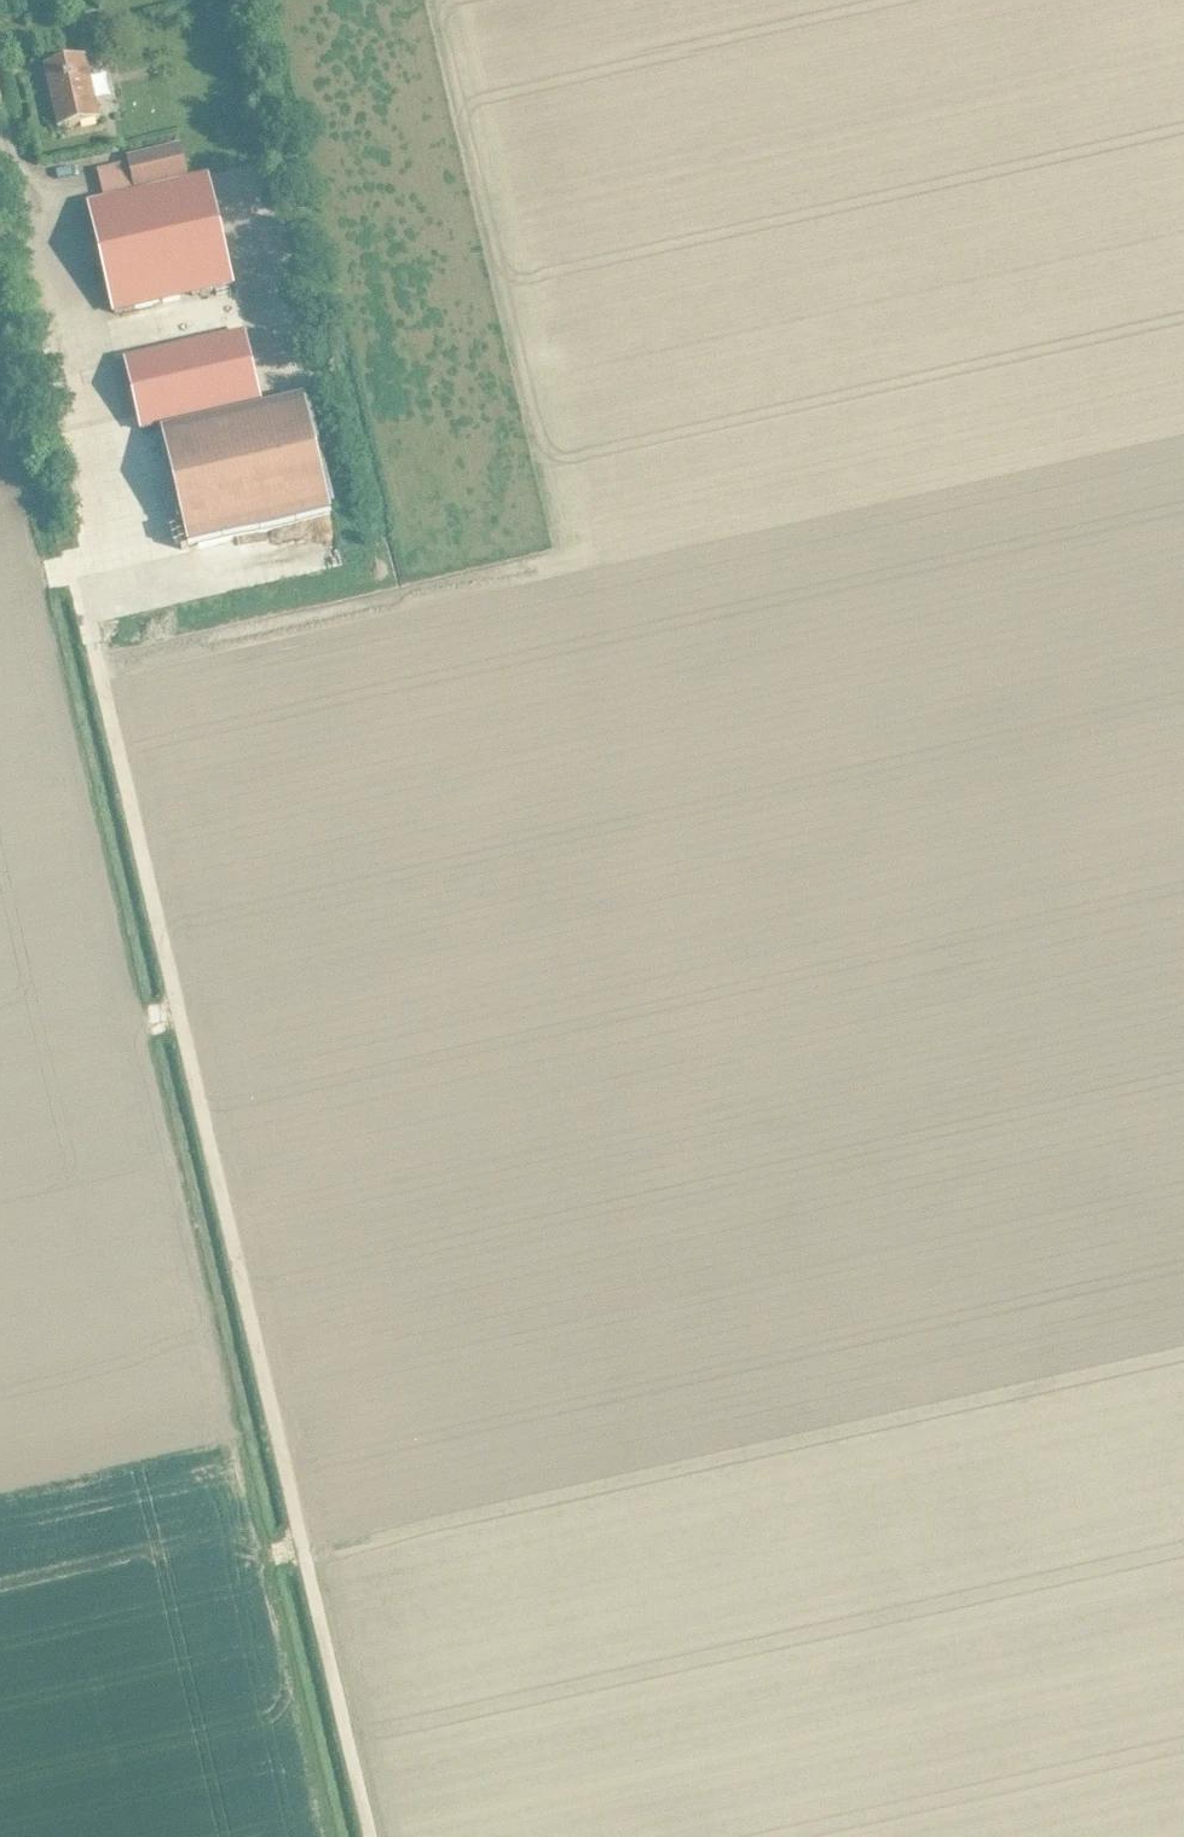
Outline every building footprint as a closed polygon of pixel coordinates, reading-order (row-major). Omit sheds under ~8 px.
[(56,127),(98,117),(84,55),(42,64),(56,127)] [(127,162),(134,191),(188,178),(180,143),(126,156),(127,162)] [(114,312),(232,283),(205,173),(188,178),(134,191),(87,202),(114,312)] [(161,425),(261,400),(244,330),(126,359),(143,429),(161,425)] [(311,390),(161,425),(189,541),(340,504),(311,390)]
